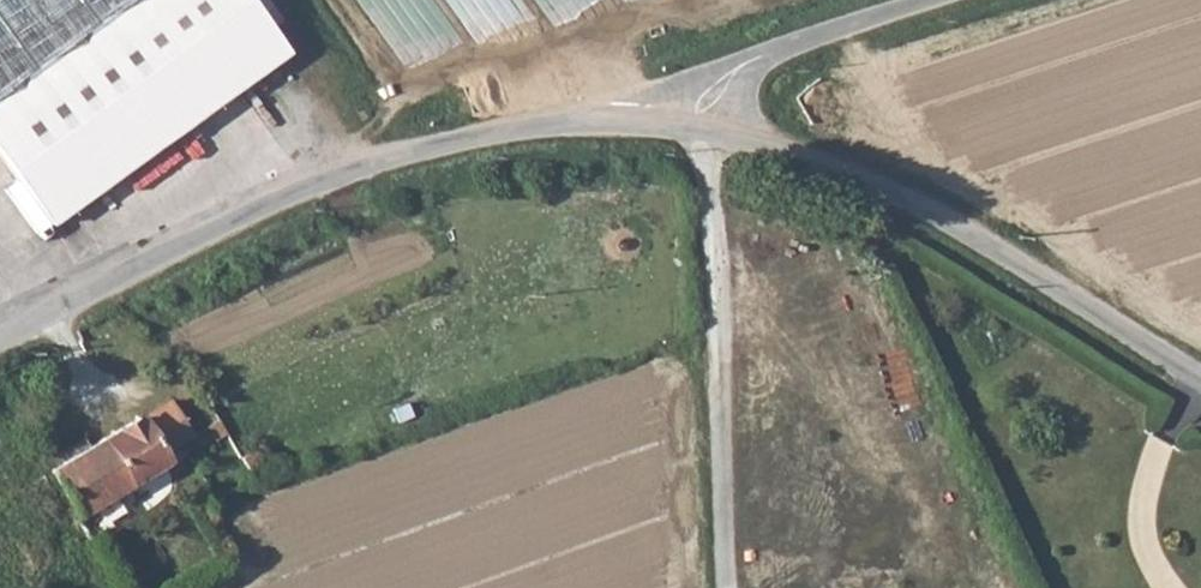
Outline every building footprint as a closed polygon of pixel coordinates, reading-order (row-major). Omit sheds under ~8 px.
[(0,140),(0,185),(51,261),(291,103),(222,0),(208,0),(0,140)] [(208,0),(0,0),(0,140),(208,0)] [(136,429),(157,463),(189,443),(168,409),(136,429)] [(80,517),(162,471),(157,463),(136,429),(135,426),(52,474),(80,517)] [(257,476),(272,467),(261,447),(246,456),(257,476)]
